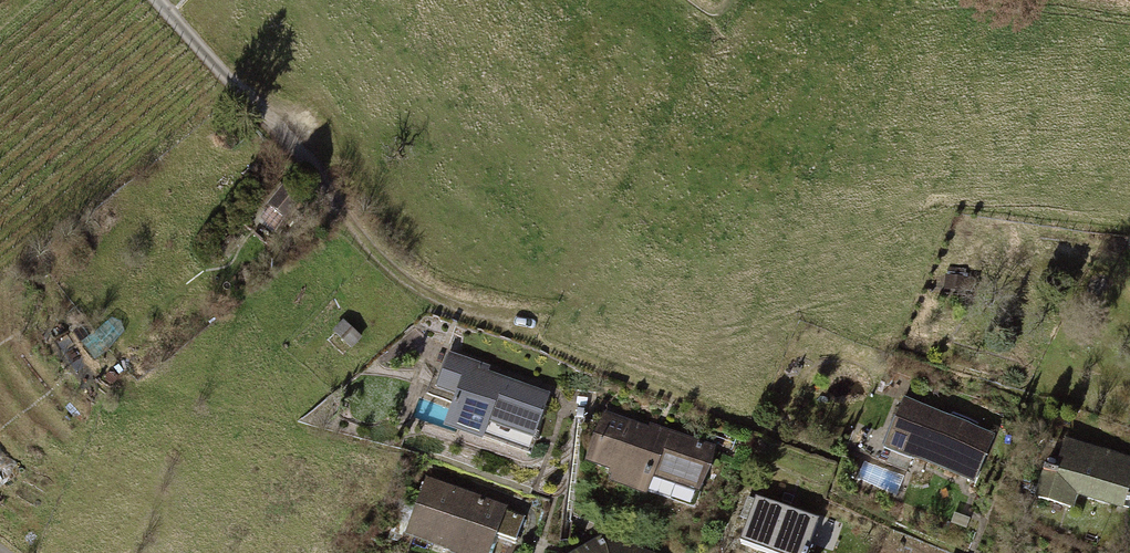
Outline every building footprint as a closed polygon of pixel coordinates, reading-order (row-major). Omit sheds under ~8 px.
[(488,373),(490,367),(448,351),(435,386),(454,393),(442,424),(482,439),(484,432),(526,448),(546,395),(488,373)] [(992,437),(905,400),(884,450),(971,487),(992,437)] [(714,451),(603,410),(584,462),(612,473),(609,483),(645,497),(648,488),(694,505),(714,451)] [(1055,437),(1035,499),(1069,510),(1074,496),(1120,511),(1129,481),(1129,461),(1055,437)] [(426,480),(406,537),(452,552),(490,552),(497,534),(515,540),(523,517),(504,511),(506,507),(426,480)] [(757,498),(741,542),(770,552),(805,552),(817,520),(757,498)] [(574,552),(651,552),(603,536),(574,552)]
